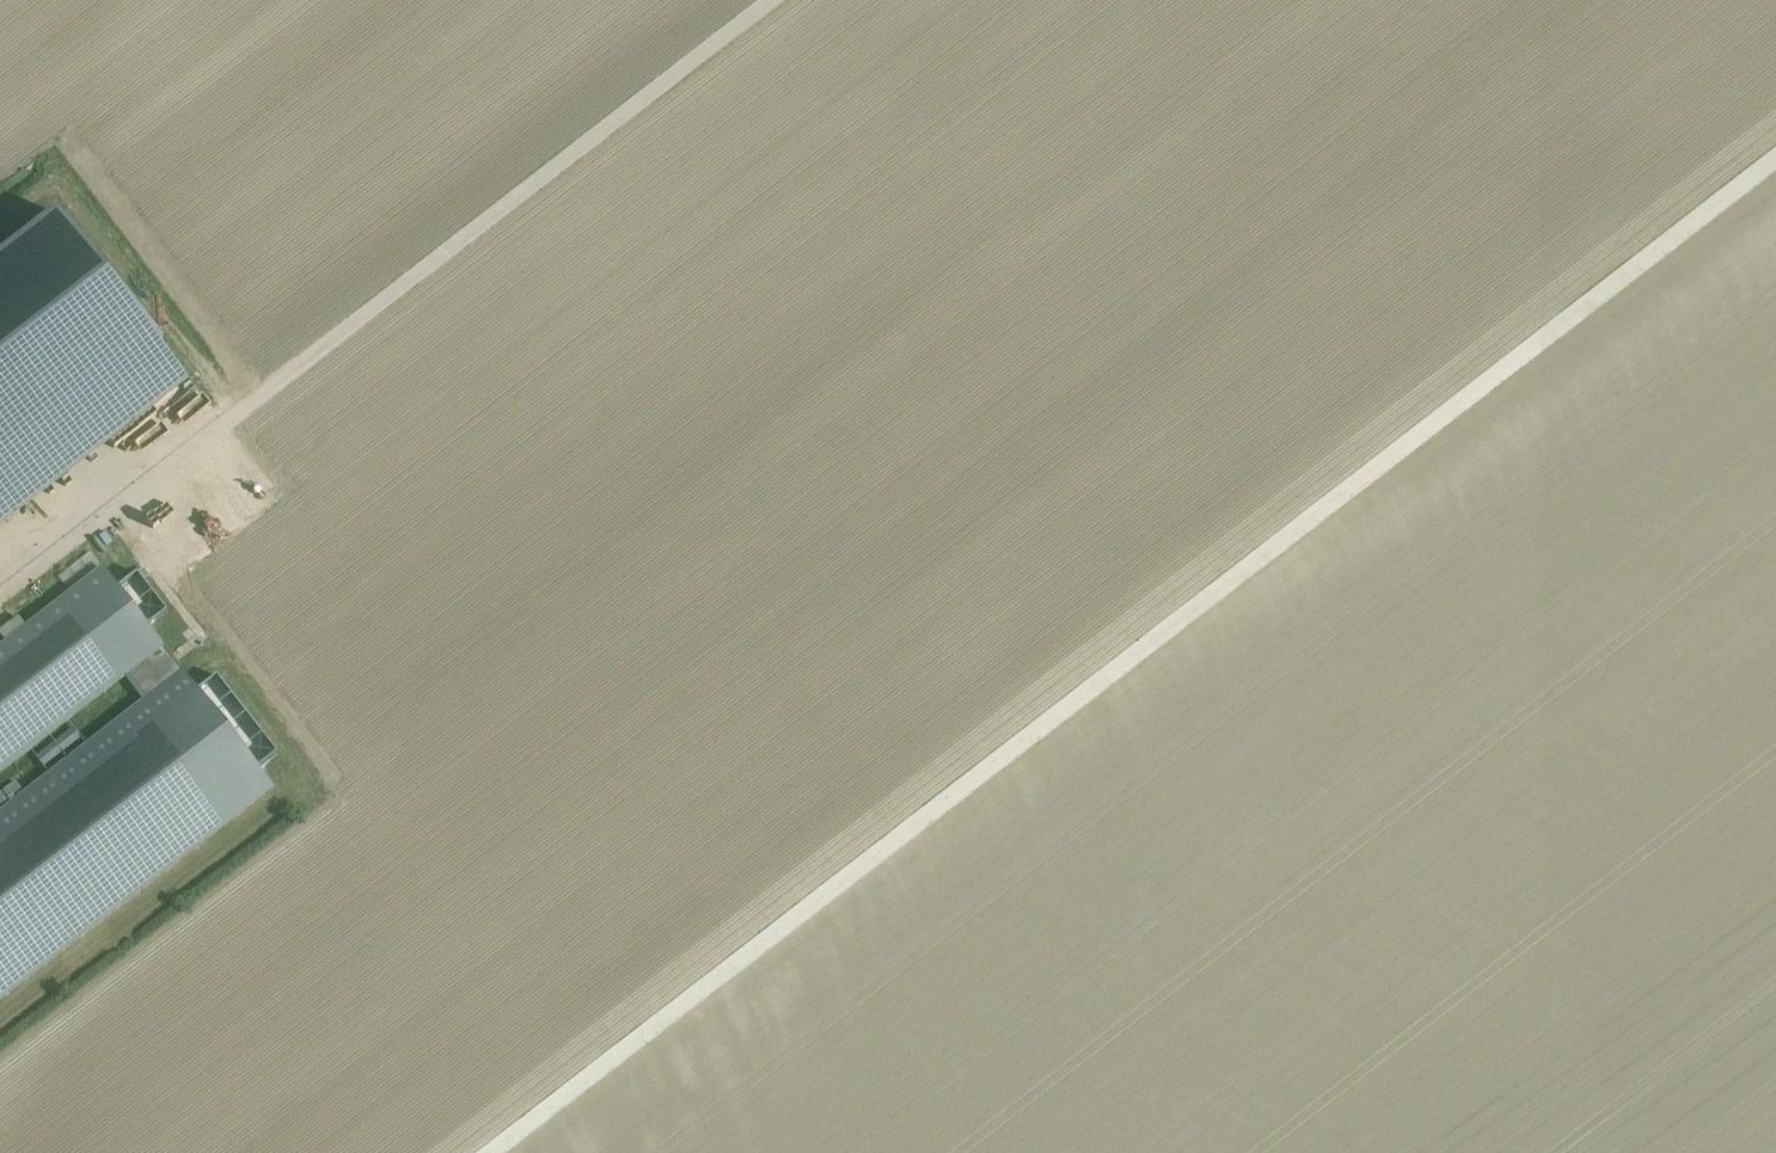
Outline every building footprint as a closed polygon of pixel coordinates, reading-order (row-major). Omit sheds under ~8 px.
[(0,256),(0,468),(158,345),(55,213),(0,256)] [(147,627),(166,612),(136,573),(117,588),(102,569),(0,648),(0,772),(124,675),(144,701),(0,813),(0,999),(272,787),(257,769),(277,754),(216,676),(197,691),(147,627)]
